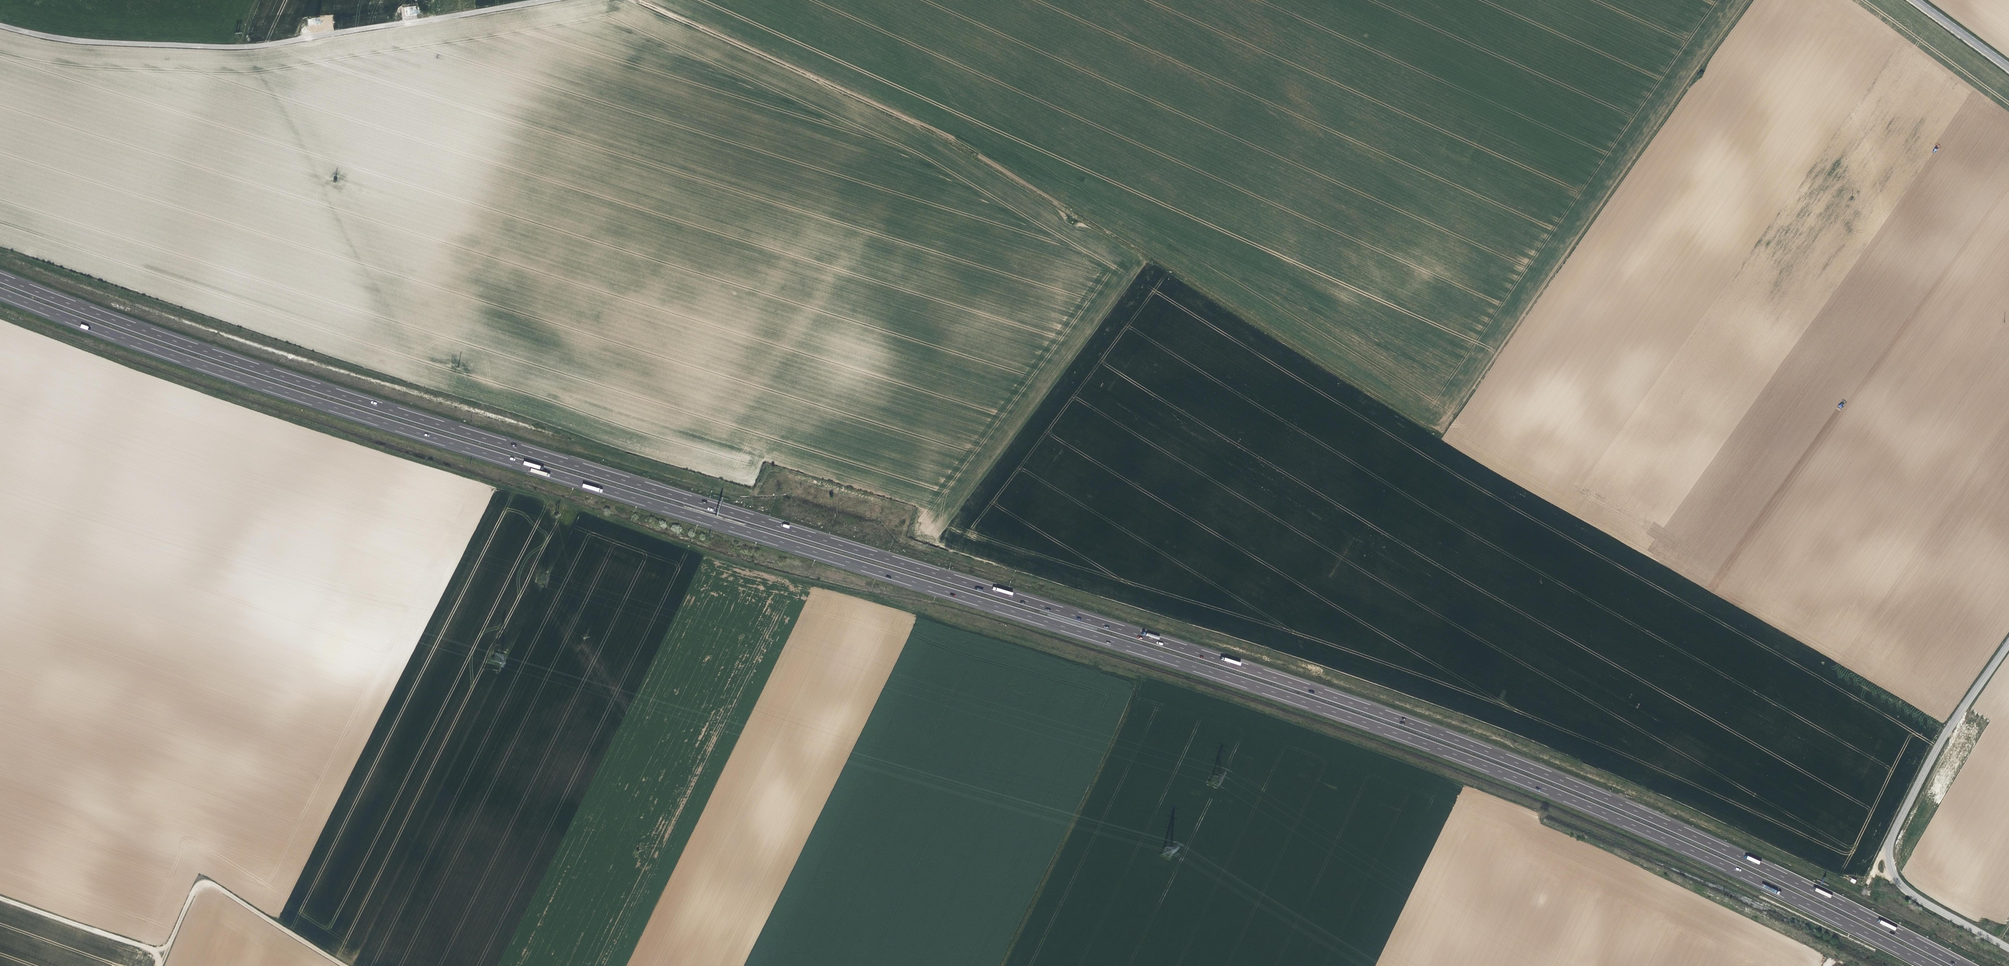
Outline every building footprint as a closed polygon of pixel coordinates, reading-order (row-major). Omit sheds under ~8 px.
[(414,6),(404,8),(405,16),(415,14),(414,6)]
